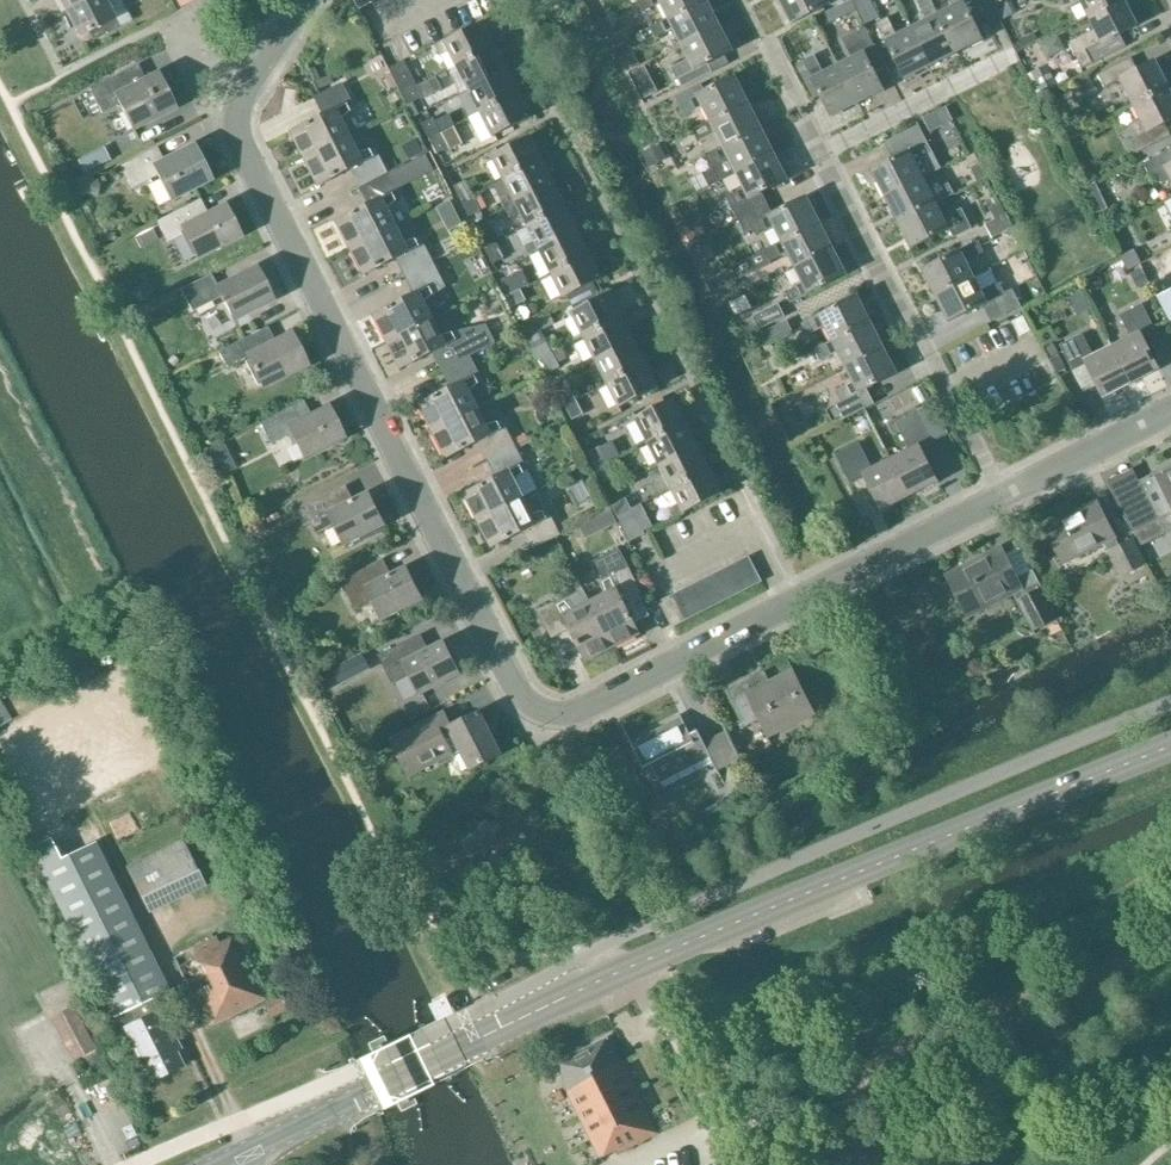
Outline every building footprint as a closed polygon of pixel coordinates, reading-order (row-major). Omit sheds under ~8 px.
[(66,12),(89,0),(60,0),(66,12)] [(66,12),(78,37),(91,30),(95,39),(119,27),(107,4),(115,0),(89,0),(66,12)] [(359,9),(372,3),(371,0),(354,0),(359,9)] [(669,18),(669,19),(705,0),(641,0),(638,2),(644,13),(662,4),(669,18)] [(669,19),(669,18),(650,28),(656,40),(675,30),(682,44),(719,26),(711,11),(714,10),(708,0),(705,0),(669,19)] [(790,25),(839,0),(781,0),(788,13),(785,14),(790,25)] [(851,0),(827,13),(832,23),(857,11),(851,0)] [(851,0),(857,11),(864,25),(880,17),(871,0),(852,0),(851,0)] [(956,52),(948,38),(937,16),(938,16),(930,0),(925,0),(917,4),(927,21),(912,29),(930,65),(946,57),(947,60),(958,54),(956,52)] [(956,52),(972,44),(973,46),(983,41),(982,39),(977,29),(962,0),(948,0),(952,8),(938,16),(937,16),(948,38),(956,52)] [(1067,10),(1082,2),(1090,16),(1122,0),(1062,0),(1067,10)] [(1127,47),(1121,35),(1137,26),(1124,0),(1122,0),(1090,16),(1096,29),(1070,43),(1084,69),(1127,47)] [(915,73),(930,65),(912,29),(897,37),(887,18),(876,24),(906,81),(916,76),(915,73)] [(440,55),(449,50),(457,66),(496,47),(483,23),(445,42),(444,39),(435,44),(440,55)] [(988,23),(977,29),(982,39),(993,34),(988,23)] [(709,64),(734,51),(728,39),(726,40),(719,26),(682,44),(690,60),(672,70),(677,80),(679,79),(683,86),(712,71),(709,64)] [(865,30),(855,35),(844,40),(853,58),(838,65),(857,102),(873,94),(875,97),(885,92),(881,85),(891,80),(865,30)] [(508,70),(496,47),(457,66),(450,70),(461,94),(469,90),(508,70)] [(814,56),(803,61),(805,65),(797,69),(810,95),(818,90),(832,118),(844,112),(843,109),(857,102),(838,65),(823,73),(814,56)] [(1169,88),(1155,61),(1137,70),(1131,57),(1098,74),(1105,88),(1121,80),(1134,106),(1169,88)] [(389,68),(403,94),(418,86),(405,60),(389,68)] [(1048,65),(1031,74),(1042,95),(1059,87),(1048,65)] [(519,94),(508,70),(469,90),(481,113),(519,94)] [(174,109),(156,74),(126,90),(118,74),(89,89),(101,113),(119,104),(132,130),(174,109)] [(331,76),(316,83),(320,90),(334,84),(331,76)] [(704,107),(711,121),(711,122),(747,103),(739,88),(742,86),(737,76),(705,92),(701,84),(676,97),(685,117),(704,107)] [(293,132),(306,159),(351,136),(343,121),(356,107),(345,84),(315,99),(324,116),(293,132)] [(418,86),(403,94),(408,104),(423,97),(418,86)] [(1139,136),(1132,140),(1138,153),(1170,136),(1170,135),(1165,124),(1170,121),(1170,93),(1169,88),(1134,106),(1141,121),(1134,125),(1139,136)] [(519,94),(481,113),(470,119),(482,143),(532,118),(519,94)] [(716,132),(724,147),(760,129),(760,128),(752,113),(755,112),(749,101),(747,103),(711,122),(711,121),(692,130),(698,142),(716,132)] [(430,139),(442,133),(434,117),(422,123),(430,139)] [(940,169),(932,154),(918,126),(885,142),(894,160),(870,172),(876,182),(878,181),(886,197),(922,178),(940,169)] [(724,147),(705,156),(711,168),(713,167),(720,182),(737,173),(773,155),(765,139),(768,138),(762,127),(760,128),(760,129),(724,147)] [(442,133),(430,139),(438,153),(449,147),(442,133)] [(351,170),(360,187),(389,172),(378,150),(360,154),(351,136),(306,159),(320,185),(351,170)] [(492,157),(505,180),(543,161),(531,137),(492,157)] [(162,161),(156,148),(120,166),(131,188),(158,175),(171,200),(210,180),(193,145),(162,161)] [(103,148),(94,152),(100,165),(109,161),(103,148)] [(1144,164),(1151,177),(1158,173),(1163,184),(1170,180),(1170,150),(1144,164)] [(426,154),(411,161),(417,174),(432,167),(426,154)] [(738,219),(768,204),(762,193),(789,180),(784,169),(781,170),(773,155),(737,173),(745,188),(727,197),(738,219)] [(543,161),(505,180),(511,194),(502,198),(507,209),(555,184),(543,161)] [(980,165),(971,169),(978,182),(987,178),(980,165)] [(402,197),(389,172),(360,187),(369,206),(338,222),(352,248),(396,226),(389,211),(402,197)] [(897,224),(899,223),(899,222),(936,204),(954,195),(948,185),(931,194),(922,178),(886,197),(894,212),(892,213),(897,224)] [(463,202),(474,196),(466,180),(455,186),(463,202)] [(1098,182),(1086,188),(1090,197),(1102,190),(1098,182)] [(511,218),(521,213),(528,227),(567,208),(555,184),(507,209),(511,218)] [(481,211),(474,196),(463,202),(470,216),(481,211)] [(773,214),(768,204),(738,219),(745,234),(754,230),(757,238),(776,228),(783,241),(783,242),(819,224),(819,223),(811,208),(814,207),(808,196),(773,214)] [(239,237),(223,206),(198,219),(191,204),(156,222),(166,243),(185,233),(197,258),(239,237)] [(899,222),(899,223),(907,238),(905,239),(910,250),(950,229),(954,238),(971,229),(962,210),(944,219),(936,204),(899,222)] [(1000,204),(991,209),(995,218),(996,219),(1005,214),(1005,213),(1000,204)] [(567,208),(528,227),(535,240),(525,245),(531,255),(540,251),(578,231),(567,208)] [(819,224),(783,242),(783,241),(765,251),(771,263),(789,254),(796,268),(832,249),(824,234),(827,232),(821,222),(819,223),(819,224)] [(352,248),(365,275),(396,259),(405,277),(435,262),(440,259),(435,249),(429,252),(423,239),(405,243),(396,226),(352,248)] [(486,249),(498,243),(490,227),(478,233),(486,249)] [(153,230),(135,239),(140,249),(158,240),(153,230)] [(578,231),(540,251),(552,274),(590,255),(578,231)] [(929,281),(936,296),(973,277),(965,263),(984,253),(978,242),(921,271),(927,282),(929,281)] [(498,243),(486,249),(493,263),(505,257),(498,243)] [(840,265),(832,249),(796,268),(804,283),(786,292),(791,303),(848,274),(843,264),(840,265)] [(590,255),(552,274),(564,298),(602,279),(590,255)] [(1155,257),(1141,264),(1143,269),(1147,277),(1162,270),(1155,257)] [(414,295),(375,315),(388,342),(432,320),(424,304),(447,287),(435,262),(405,277),(414,295)] [(272,301),(255,268),(217,287),(210,275),(180,290),(192,313),(222,298),(233,320),(272,301)] [(1143,269),(1134,274),(1141,287),(1150,283),(1147,277),(1143,269)] [(509,295),(510,296),(522,290),(514,274),(502,280),(509,295)] [(1013,290),(1005,294),(1000,284),(980,293),(973,277),(936,296),(944,312),(942,313),(948,323),(983,305),(992,321),(1022,306),(1013,290)] [(522,290),(510,296),(509,295),(506,296),(512,308),(527,300),(522,290)] [(622,318),(610,293),(572,313),(584,337),(622,318)] [(826,328),(833,341),(870,323),(869,322),(862,308),(864,307),(859,296),(802,325),(808,337),(826,328)] [(760,330),(786,317),(780,305),(754,319),(760,330)] [(1113,347),(1131,383),(1159,370),(1142,336),(1154,330),(1142,306),(1120,317),(1131,338),(1113,347)] [(1013,322),(1021,337),(1031,332),(1023,317),(1013,322)] [(622,318),(584,337),(596,360),(634,341),(622,318)] [(388,342),(402,368),(433,353),(442,371),(470,357),(497,343),(489,327),(441,337),(432,320),(388,342)] [(839,353),(847,367),(882,349),(875,333),(877,332),(872,321),(869,322),(870,323),(833,341),(815,350),(821,362),(839,353)] [(769,348),(795,335),(788,322),(762,335),(769,348)] [(305,366),(289,334),(261,349),(253,334),(218,352),(225,367),(247,356),(263,387),(305,366)] [(1088,364),(1104,397),(1131,383),(1113,347),(1094,357),(1083,335),(1062,346),(1074,370),(1088,364)] [(542,358),(553,352),(548,341),(531,349),(537,360),(542,358)] [(634,341),(596,360),(608,384),(646,364),(634,341)] [(1055,345),(1047,348),(1052,358),(1059,354),(1055,345)] [(875,403),(868,389),(898,374),(893,363),(890,365),(882,349),(847,367),(854,383),(836,392),(841,403),(835,406),(842,420),(875,403)] [(561,367),(553,352),(542,358),(549,373),(561,367)] [(1059,356),(1051,360),(1059,374),(1067,370),(1059,356)] [(451,389),(420,405),(434,431),(477,409),(470,395),(484,384),(470,357),(442,371),(451,389)] [(646,364),(608,384),(620,408),(658,388),(646,364)] [(566,405),(577,400),(568,383),(558,389),(566,405)] [(663,398),(646,407),(648,412),(666,403),(663,398)] [(636,418),(648,442),(686,423),(674,399),(666,403),(648,412),(636,418)] [(577,400),(566,405),(573,419),(584,414),(577,400)] [(342,439),(326,408),(300,421),(293,406),(259,423),(270,444),(288,435),(293,446),(296,444),(303,458),(342,439)] [(487,428),(477,409),(434,431),(447,458),(478,442),(487,460),(515,446),(504,424),(487,428)] [(910,449),(891,459),(910,496),(937,482),(921,449),(935,442),(920,413),(898,424),(910,449)] [(698,447),(686,423),(648,442),(660,466),(698,447)] [(222,442),(208,450),(214,461),(228,454),(222,442)] [(865,478),(882,511),(910,496),(891,459),(873,468),(860,443),(836,456),(852,486),(865,478)] [(529,472),(515,446),(487,460),(496,478),(465,494),(479,521),(522,499),(514,483),(529,472)] [(597,468),(609,462),(601,446),(589,452),(597,468)] [(710,470),(698,447),(660,466),(672,489),(710,470)] [(609,462),(597,468),(604,483),(616,476),(609,462)] [(1124,506),(1136,531),(1159,519),(1170,513),(1170,469),(1156,476),(1155,474),(1140,481),(1147,494),(1124,506)] [(674,518),(684,513),(722,494),(710,470),(672,489),(679,503),(669,508),(674,518)] [(346,546),(386,526),(369,492),(354,500),(347,486),(306,507),(320,535),(336,527),(346,546)] [(532,517),(522,499),(479,521),(492,547),(523,531),(533,550),(560,536),(549,513),(532,517)] [(617,517),(631,510),(626,500),(611,508),(612,510),(613,509),(617,517)] [(1098,502),(1044,530),(1062,565),(1105,543),(1122,577),(1145,565),(1132,539),(1120,546),(1098,502)] [(644,536),(631,510),(617,517),(613,509),(612,510),(630,544),(644,536)] [(611,512),(601,517),(608,530),(618,525),(611,512)] [(246,524),(252,536),(264,530),(258,518),(246,524)] [(608,586),(587,597),(612,647),(645,631),(628,597),(642,590),(620,546),(594,559),(608,586)] [(1014,583),(999,553),(952,577),(969,612),(1016,588),(1037,629),(1056,619),(1032,573),(1014,583)] [(749,589),(762,582),(749,557),(736,563),(749,589)] [(423,600),(406,567),(390,575),(383,560),(342,581),(356,610),(373,602),(382,621),(423,600)] [(749,589),(736,563),(724,570),(737,595),(749,589)] [(737,595),(724,570),(711,576),(724,602),(737,595)] [(724,602),(711,576),(698,583),(711,608),(724,602)] [(711,608),(698,583),(685,589),(698,615),(711,608)] [(698,615),(685,589),(673,595),(686,621),(698,615)] [(564,601),(562,599),(538,612),(552,639),(570,630),(586,661),(612,647),(587,597),(583,590),(564,601)] [(660,602),(673,628),(686,621),(673,595),(660,602)] [(461,675),(444,642),(428,650),(421,636),(380,656),(395,685),(411,677),(420,695),(461,675)] [(764,672),(727,691),(745,727),(758,720),(768,740),(816,715),(793,670),(770,683),(764,672)] [(470,770),(501,755),(479,712),(451,727),(446,717),(393,743),(408,773),(450,752),(453,757),(461,753),(470,770)] [(680,715),(629,740),(644,770),(651,766),(660,782),(709,757),(719,776),(743,764),(726,730),(703,742),(698,733),(691,737),(680,715)] [(204,885),(182,838),(125,866),(148,912),(204,885)] [(114,1014),(126,1009),(153,995),(165,989),(93,845),(42,870),(114,1014)] [(209,1026),(267,997),(236,934),(218,943),(215,937),(174,958),(209,1026)] [(149,1083),(182,1066),(175,1052),(180,1049),(153,995),(126,1009),(133,1024),(122,1029),(149,1083)] [(269,1015),(286,1007),(280,995),(263,1003),(269,1015)] [(446,1000),(431,1007),(439,1022),(454,1015),(446,1000)] [(96,1048),(74,1005),(50,1018),(72,1061),(96,1048)] [(641,1143),(657,1135),(621,1060),(619,1061),(607,1038),(554,1064),(562,1081),(561,1082),(598,1157),(617,1148),(622,1159),(644,1148),(641,1143)] [(563,1098),(559,1089),(547,1095),(552,1104),(563,1098)]
